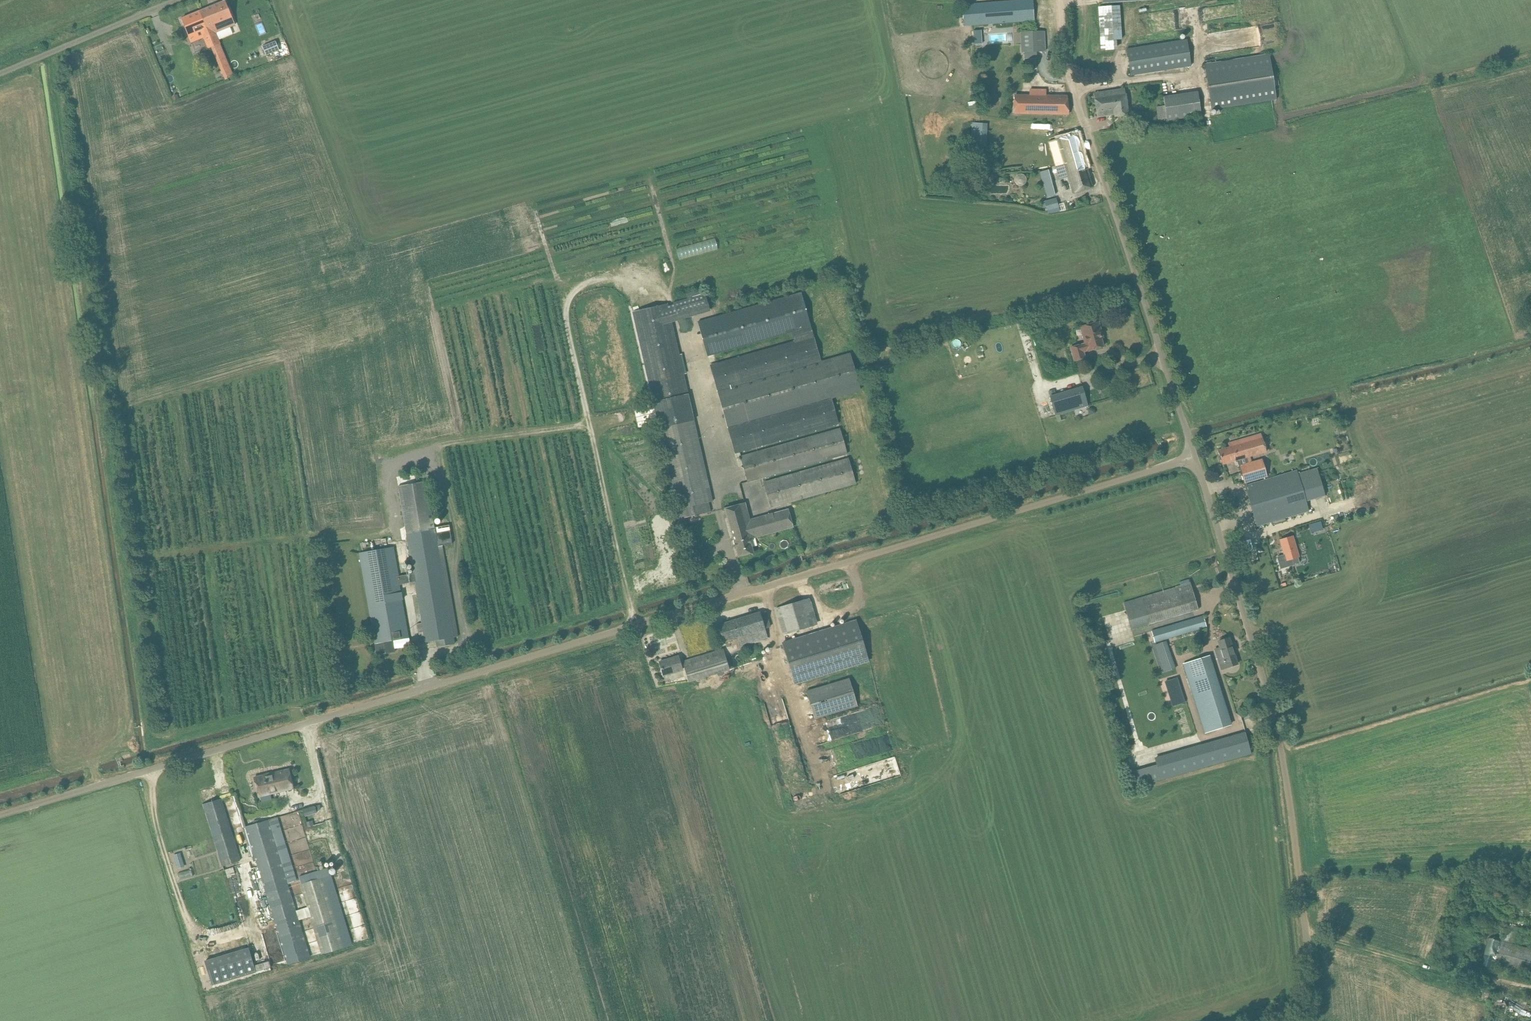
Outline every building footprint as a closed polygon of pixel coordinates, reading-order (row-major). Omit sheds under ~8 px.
[(1024,21),(1034,20),(1033,0),(1030,0),(963,5),(964,25),(1024,21)] [(200,11),(182,19),(185,28),(188,35),(191,43),(203,38),(207,48),(213,46),(220,43),(217,32),(235,25),(229,10),(225,1),(207,8),(203,10),(200,11)] [(1115,39),(1123,39),(1122,4),(1100,5),(1101,50),(1116,49),(1115,39)] [(1037,58),(1037,52),(1045,51),(1044,31),(1022,32),(1023,59),(1037,58)] [(1131,75),(1189,66),(1185,40),(1127,49),(1131,75)] [(279,50),(275,41),(263,46),(266,55),(279,50)] [(1277,99),(1270,55),(1205,65),(1212,109),(1277,99)] [(233,78),(231,68),(223,69),(224,79),(233,78)] [(1015,113),(1069,114),(1067,97),(1046,96),(1046,90),(1030,90),(1030,96),(1015,96),(1015,113)] [(1115,119),(1128,117),(1125,91),(1094,94),(1097,118),(1114,116),(1115,119)] [(1201,91),(1164,95),(1166,104),(1157,105),(1158,119),(1168,118),(1168,120),(1204,116),(1201,91)] [(972,123),(971,146),(970,159),(983,160),(984,147),(981,147),(983,123),(972,123)] [(1072,193),(1083,190),(1093,187),(1077,133),(1049,141),(1060,180),(1068,177),(1072,193)] [(1040,172),(1047,197),(1055,195),(1052,183),(1053,183),(1050,170),(1040,172)] [(1047,211),(1059,208),(1056,198),(1044,202),(1047,211)] [(792,332),(794,341),(710,365),(718,392),(822,363),(821,360),(814,335),(811,327),(802,292),(698,322),(707,357),(792,332)] [(633,312),(655,411),(680,518),(710,511),(708,502),(712,501),(671,320),(710,309),(705,293),(673,302),(674,303),(667,304),(633,312)] [(1087,351),(1103,346),(1099,332),(1101,332),(1099,322),(1082,326),(1084,334),(1083,335),(1085,344),(1071,348),(1074,361),(1085,358),(1084,352),(1087,351)] [(822,363),(718,392),(720,399),(735,454),(839,424),(831,399),(861,390),(850,353),(821,360),(822,363)] [(1050,397),(1053,405),(1056,415),(1088,405),(1082,387),(1050,397)] [(847,454),(840,429),(741,457),(748,482),(847,454)] [(1256,525),(1266,522),(1308,510),(1297,471),(1269,479),(1268,476),(1267,476),(1262,459),(1249,463),(1247,457),(1266,452),(1261,434),(1228,443),(1229,447),(1218,450),(1222,465),(1238,460),(1256,525)] [(764,483),(768,497),(770,506),(836,488),(855,482),(849,459),(764,483)] [(395,652),(393,640),(409,638),(399,585),(415,582),(426,642),(436,640),(438,647),(455,644),(453,632),(458,631),(443,545),(452,543),(449,525),(434,528),(426,482),(399,486),(414,573),(398,576),(393,547),(359,553),(373,634),(377,655),(395,652)] [(788,509),(750,520),(745,503),(725,508),(739,556),(753,552),(749,539),(793,527),(788,509)] [(1280,546),(1273,548),(1279,568),(1291,565),(1287,550),(1294,548),(1291,536),(1278,540),(1280,546)] [(1131,629),(1198,610),(1191,584),(1123,603),(1131,629)] [(816,625),(808,599),(776,609),(784,634),(816,625)] [(760,612),(718,625),(723,643),(739,638),(741,646),(769,639),(765,628),(772,626),(768,611),(760,613),(760,612)] [(1203,616),(1152,631),(1155,642),(1206,627),(1203,616)] [(783,644),(795,683),(846,668),(868,661),(857,621),(834,628),(783,644)] [(1221,667),(1237,661),(1229,638),(1218,642),(1220,649),(1215,650),(1221,667)] [(1155,644),(1165,672),(1177,668),(1167,640),(1155,644)] [(689,682),(729,670),(723,649),(683,662),(689,682)] [(659,662),(662,672),(663,675),(682,670),(681,666),(678,656),(659,662)] [(1184,665),(1207,733),(1232,725),(1213,666),(1210,667),(1207,658),(1184,665)] [(849,678),(807,691),(815,719),(858,707),(849,678)] [(1177,679),(1165,683),(1173,706),(1185,702),(1177,679)] [(1134,785),(1254,755),(1248,732),(1157,756),(1159,764),(1130,771),(1134,785)] [(254,778),(257,787),(259,797),(294,788),(289,769),(254,778)] [(221,799),(204,804),(206,812),(223,866),(240,860),(238,854),(224,808),(221,799)] [(305,816),(317,813),(315,806),(303,810),(305,816)] [(268,820),(246,827),(258,866),(288,964),(310,958),(310,957),(298,920),(311,916),(322,953),(322,954),(343,948),(343,947),(323,882),(321,877),(301,884),(302,888),(308,907),(296,911),(287,884),(268,820)] [(178,872),(180,879),(193,876),(191,869),(178,872)] [(1513,945),(1518,929),(1504,925),(1500,941),(1490,938),(1482,965),(1492,968),(1493,963),(1530,974),(1530,950),(1513,945)] [(215,958),(205,962),(213,986),(223,982),(215,958)] [(1526,1004),(1511,1001),(1506,1019),(1513,1020),(1522,1020),(1526,1004)]
